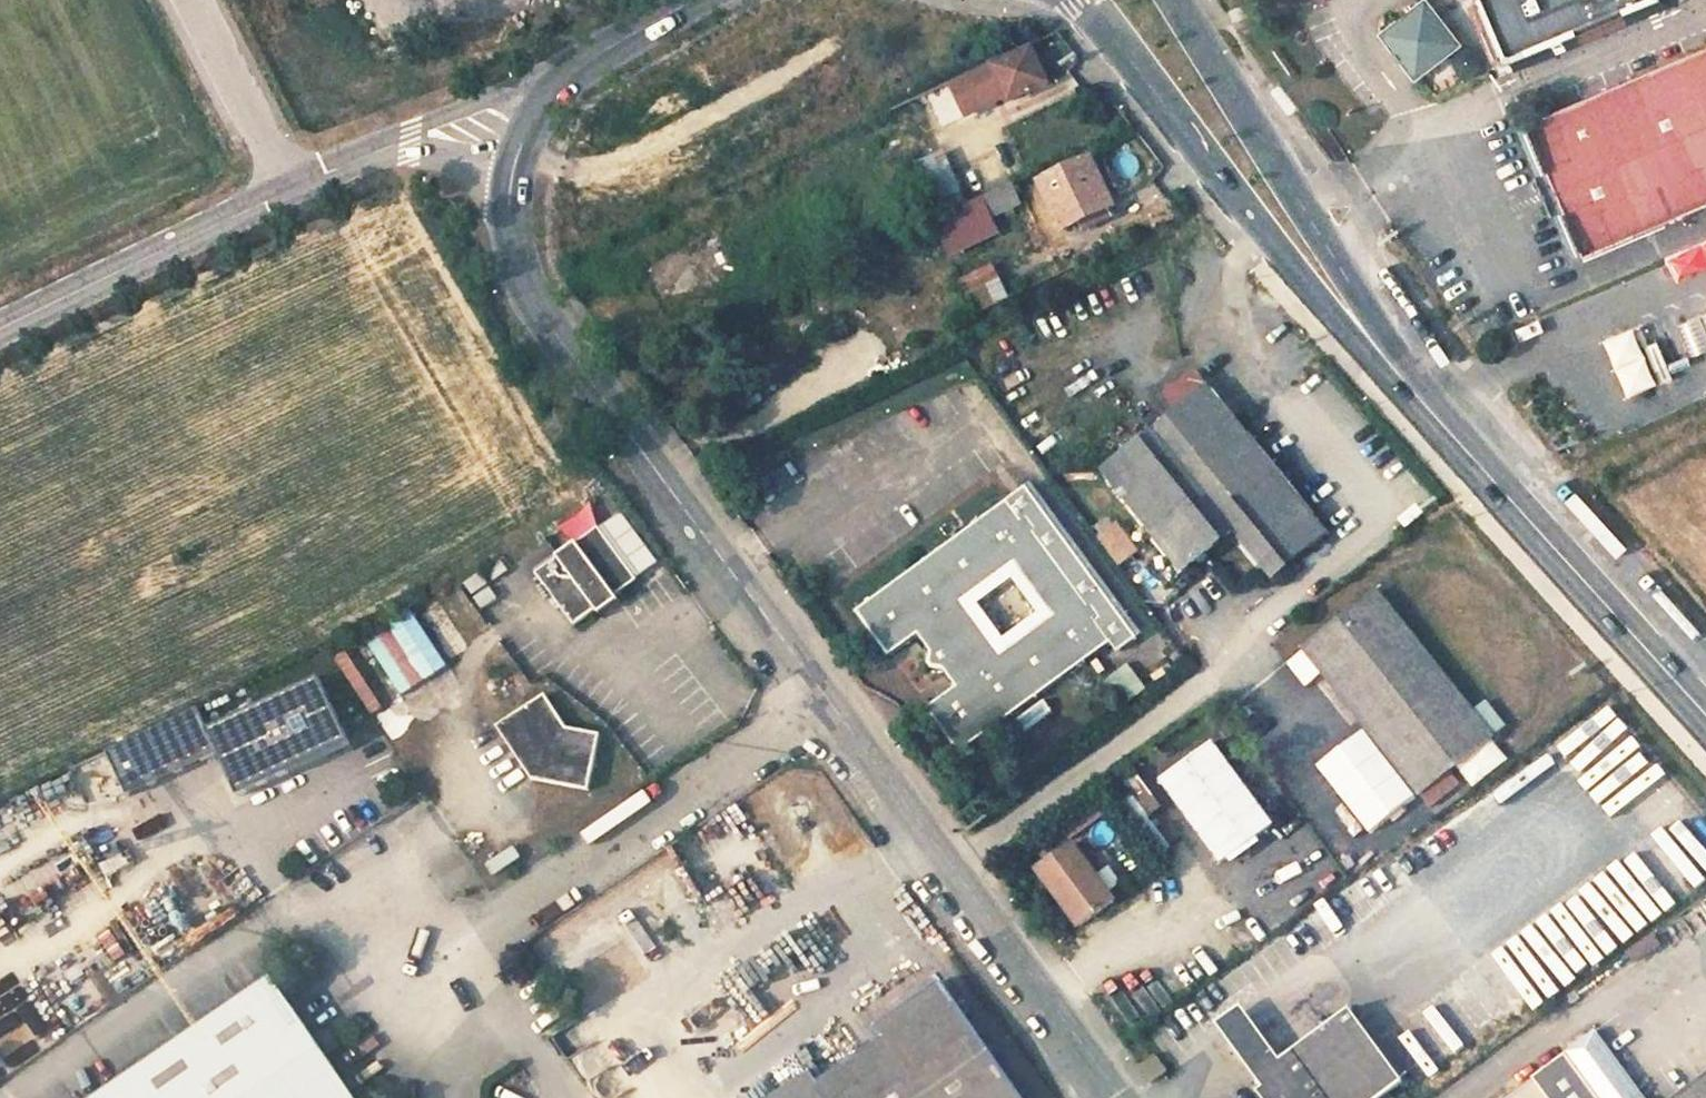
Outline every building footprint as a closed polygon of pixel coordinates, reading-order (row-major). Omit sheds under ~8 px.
[(1470,16),(1498,82),(1654,19),(1649,0),(1510,0),(1470,16)] [(1454,62),(1422,20),(1380,53),(1412,95),(1454,62)] [(1050,81),(1032,43),(955,79),(969,112),(1010,93),(1012,98),(1050,81)] [(1705,208),(1705,62),(1524,136),(1574,261),(1705,208)] [(944,147),(917,159),(934,196),(961,183),(944,147)] [(1092,153),(1037,179),(1060,228),(1115,201),(1092,153)] [(955,246),(1000,225),(994,214),(1022,200),(1013,181),(951,210),(940,215),(955,246)] [(1705,273),(1705,244),(1671,259),(1682,284),(1705,273)] [(999,265),(963,279),(978,314),(1013,300),(999,265)] [(1610,339),(1632,396),(1674,380),(1659,342),(1647,347),(1640,328),(1610,339)] [(1265,586),(1319,544),(1226,428),(1173,469),(1146,438),(1095,481),(1175,580),(1226,538),(1265,586)] [(879,654),(901,639),(909,652),(906,672),(928,679),(935,687),(915,702),(949,749),(1096,642),(1078,616),(1086,611),(1019,519),(1011,524),(992,498),(845,606),(879,654)] [(633,584),(594,532),(532,578),(571,629),(592,614),(595,618),(615,604),(611,600),(633,584)] [(1097,547),(1117,574),(1127,566),(1119,555),(1125,551),(1113,535),(1097,547)] [(1471,738),(1358,599),(1294,654),(1405,791),(1471,738)] [(349,744),(317,677),(205,729),(236,796),(305,764),(303,760),(323,751),(325,755),(349,744)] [(565,727),(544,695),(495,727),(531,780),(588,790),(598,732),(565,727)] [(130,777),(165,764),(160,750),(198,735),(191,717),(118,744),(130,777)] [(1271,827),(1210,744),(1158,782),(1219,865),(1271,827)] [(305,764),(325,755),(323,751),(303,760),(305,764)] [(1104,908),(1062,850),(1027,875),(1069,933),(1104,908)] [(265,979),(92,1097),(349,1097),(265,979)] [(937,996),(874,1036),(881,1044),(813,1092),(806,1085),(786,1097),(1009,1097),(937,996)] [(1345,1015),(1255,1081),(1232,1097),(1392,1097),(1400,1092),(1345,1015)] [(1255,1081),(1218,1030),(1194,1046),(1232,1097),(1255,1081)] [(315,1043),(328,1061),(341,1053),(328,1035),(315,1043)] [(1590,1038),(1565,1056),(1569,1062),(1595,1097),(1633,1097),(1590,1038)] [(1569,1062),(1521,1097),(1595,1097),(1569,1062)] [(1684,1097),(1705,1097),(1705,1082),(1684,1097)]
